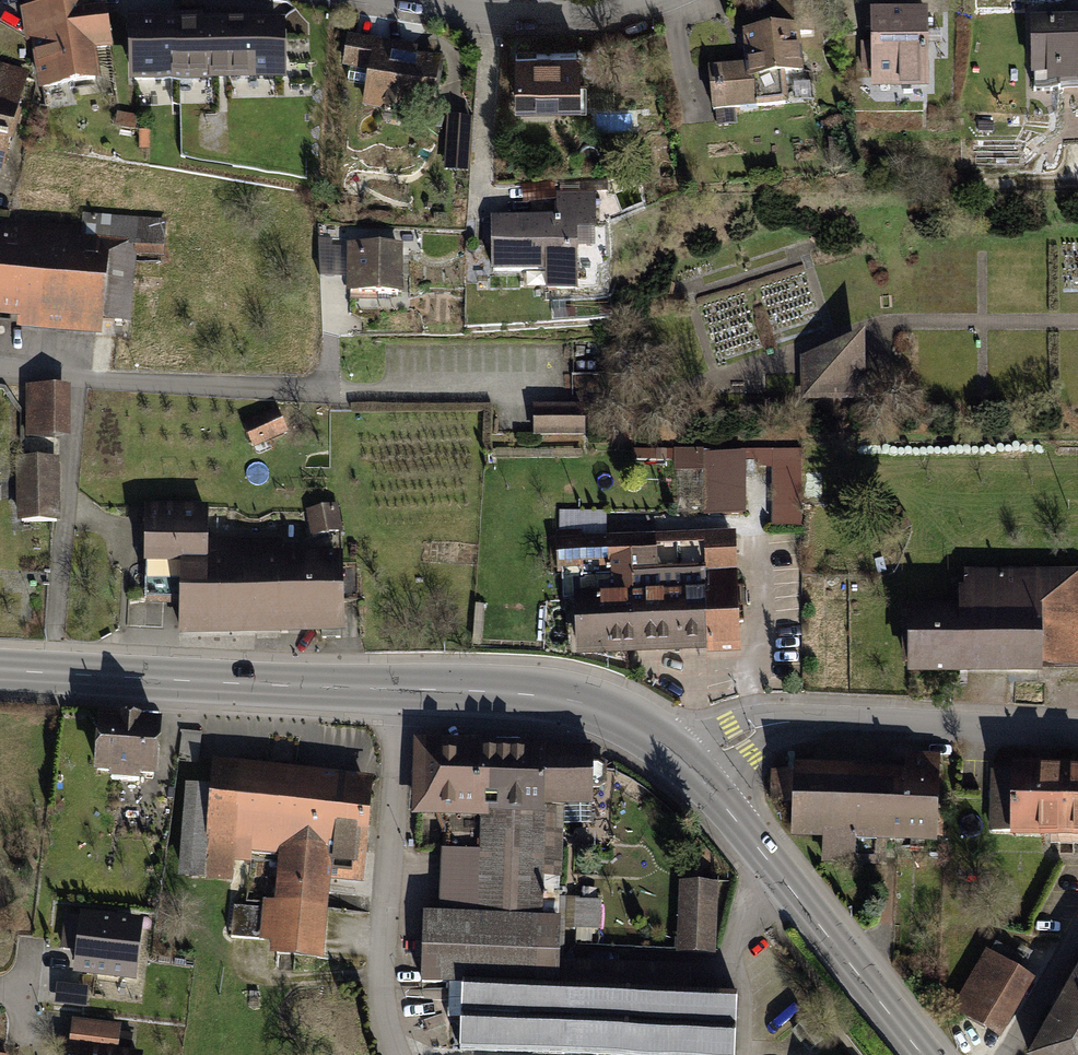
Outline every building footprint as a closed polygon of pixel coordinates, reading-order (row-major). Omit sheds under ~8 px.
[(42,92),(104,83),(99,54),(114,51),(109,8),(91,11),(90,0),(86,0),(22,10),(28,44),(33,44),(42,92)] [(778,39),(811,35),(807,0),(774,0),(778,39)] [(923,13),(866,14),(867,90),(924,90),(923,13)] [(207,20),(118,24),(121,91),(275,86),(273,28),(208,30),(207,20)] [(1024,23),(1028,93),(1071,90),(1073,118),(1077,118),(1077,20),(1024,23)] [(744,74),(707,78),(710,113),(781,106),(779,86),(799,84),(795,52),(777,54),(775,34),(740,37),(744,74)] [(440,54),(344,39),(339,74),(362,77),(357,112),(399,118),(401,107),(431,112),(440,54)] [(569,59),(506,58),(506,106),(568,106),(569,59)] [(32,74),(0,66),(0,156),(9,159),(32,74)] [(555,222),(488,220),(486,276),(539,277),(538,295),(573,296),(574,230),(593,231),(593,197),(556,196),(555,222)] [(394,247),(345,247),(345,299),(394,300),(394,247)] [(0,255),(0,324),(13,325),(13,336),(99,341),(103,261),(0,255)] [(861,340),(797,357),(797,399),(862,398),(861,340)] [(64,390),(22,391),(23,449),(64,448),(64,390)] [(580,406),(530,405),(530,439),(580,440),(580,406)] [(273,413),(238,429),(249,454),(284,438),(273,413)] [(771,448),(774,523),(809,522),(806,447),(771,448)] [(753,513),(754,448),(713,448),(712,512),(753,513)] [(55,462),(11,461),(11,527),(55,527),(55,462)] [(207,510),(138,510),(138,570),(173,570),(173,639),(339,638),(339,545),(207,546),(207,510)] [(571,593),(573,658),(736,654),(733,537),(551,542),(551,569),(581,569),(582,580),(571,593)] [(906,610),(907,678),(1077,675),(1077,573),(956,575),(957,610),(906,610)] [(104,718),(99,776),(162,781),(167,724),(104,718)] [(590,748),(410,742),(408,818),(481,820),(480,860),(443,859),(441,923),(419,922),(417,995),(453,995),(560,998),(563,920),(543,920),(544,886),(560,887),(563,811),(588,812),(590,748)] [(906,771),(797,767),(797,775),(772,774),(771,805),(796,806),(794,843),(824,844),(824,866),(886,869),(887,847),(939,849),(943,757),(906,756),(906,771)] [(1011,762),(1011,836),(1077,836),(1077,763),(1011,762)] [(273,961),(328,965),(335,875),(367,877),(376,779),(218,766),(216,789),(208,881),(234,883),(236,862),(252,863),(253,854),(283,857),(279,904),(265,903),(262,946),(274,947),(273,961)] [(181,878),(208,881),(216,789),(189,785),(181,878)] [(714,888),(674,887),(671,960),(711,961),(714,888)] [(566,927),(607,927),(606,897),(566,897),(566,927)] [(146,922),(83,915),(76,978),(139,985),(146,922)] [(1042,973),(992,943),(956,1001),(1007,1031),(1042,973)] [(1028,1054),(1077,1054),(1077,966),(1028,1054)] [(453,995),(451,1054),(729,1054),(730,1004),(560,998),(453,995)] [(76,1018),(72,1054),(149,1054),(150,1052),(123,1049),(126,1024),(76,1018)]
